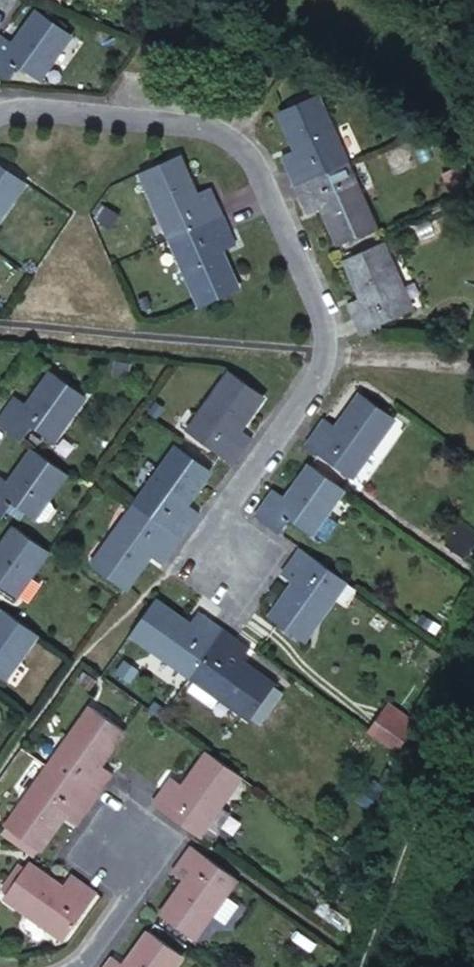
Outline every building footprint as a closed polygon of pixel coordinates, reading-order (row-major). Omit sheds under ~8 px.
[(0,38),(0,78),(7,83),(17,68),(37,81),(69,35),(38,14),(15,47),(0,38)] [(295,187),(329,171),(345,163),(314,95),(277,112),(296,149),(281,156),(295,187)] [(171,242),(223,219),(210,189),(195,196),(179,157),(140,173),(171,242)] [(24,185),(0,168),(0,218),(24,185)] [(329,171),(295,187),(308,215),(322,209),(340,249),(376,232),(353,180),(336,188),(329,171)] [(235,246),(223,219),(171,242),(201,310),(239,295),(221,253),(235,246)] [(363,298),(348,304),(362,332),(412,310),(381,240),(344,258),(363,298)] [(267,394),(236,373),(191,434),(223,457),(236,467),(254,441),(241,430),(267,394)] [(0,421),(0,427),(23,442),(33,428),(53,441),(86,394),(56,374),(31,409),(17,398),(0,421)] [(328,417),(308,445),(321,454),(355,477),(398,417),(364,393),(341,426),(328,417)] [(168,508),(158,523),(183,540),(201,515),(189,505),(213,470),(182,447),(147,493),(168,508)] [(36,451),(9,488),(0,481),(0,515),(5,519),(17,504),(37,518),(69,474),(36,451)] [(258,516),(283,533),(294,519),(315,534),(346,490),(313,466),(289,499),(276,490),(258,516)] [(164,566),(183,540),(158,523),(138,508),(94,568),(125,589),(149,556),(164,566)] [(52,551),(19,529),(0,556),(0,586),(17,599),(52,551)] [(302,547),(283,574),(296,583),(272,618),(281,624),(309,644),(352,582),(302,547)] [(193,625),(156,599),(133,631),(181,666),(198,641),(211,650),(226,628),(202,612),(193,625)] [(7,681),(40,635),(7,613),(0,623),(0,677),(7,681)] [(253,647),(226,628),(211,650),(194,674),(256,718),(280,684),(243,659),(253,647)] [(198,641),(181,666),(194,674),(211,650),(198,641)] [(397,753),(418,722),(388,702),(367,733),(397,753)] [(76,781),(98,797),(116,772),(105,764),(130,728),(97,705),(54,766),(76,781)] [(173,775),(156,800),(202,832),(244,773),(213,751),(188,786),(173,775)] [(79,824),(98,797),(76,781),(66,793),(45,778),(10,828),(43,850),(67,816),(79,824)] [(189,879),(164,916),(197,939),(230,892),(211,877),(220,863),(194,846),(177,870),(189,879)] [(77,936),(107,895),(77,874),(66,888),(36,866),(13,898),(73,940),(77,936)] [(155,929),(130,964),(118,956),(110,966),(177,966),(188,952),(155,929)]
